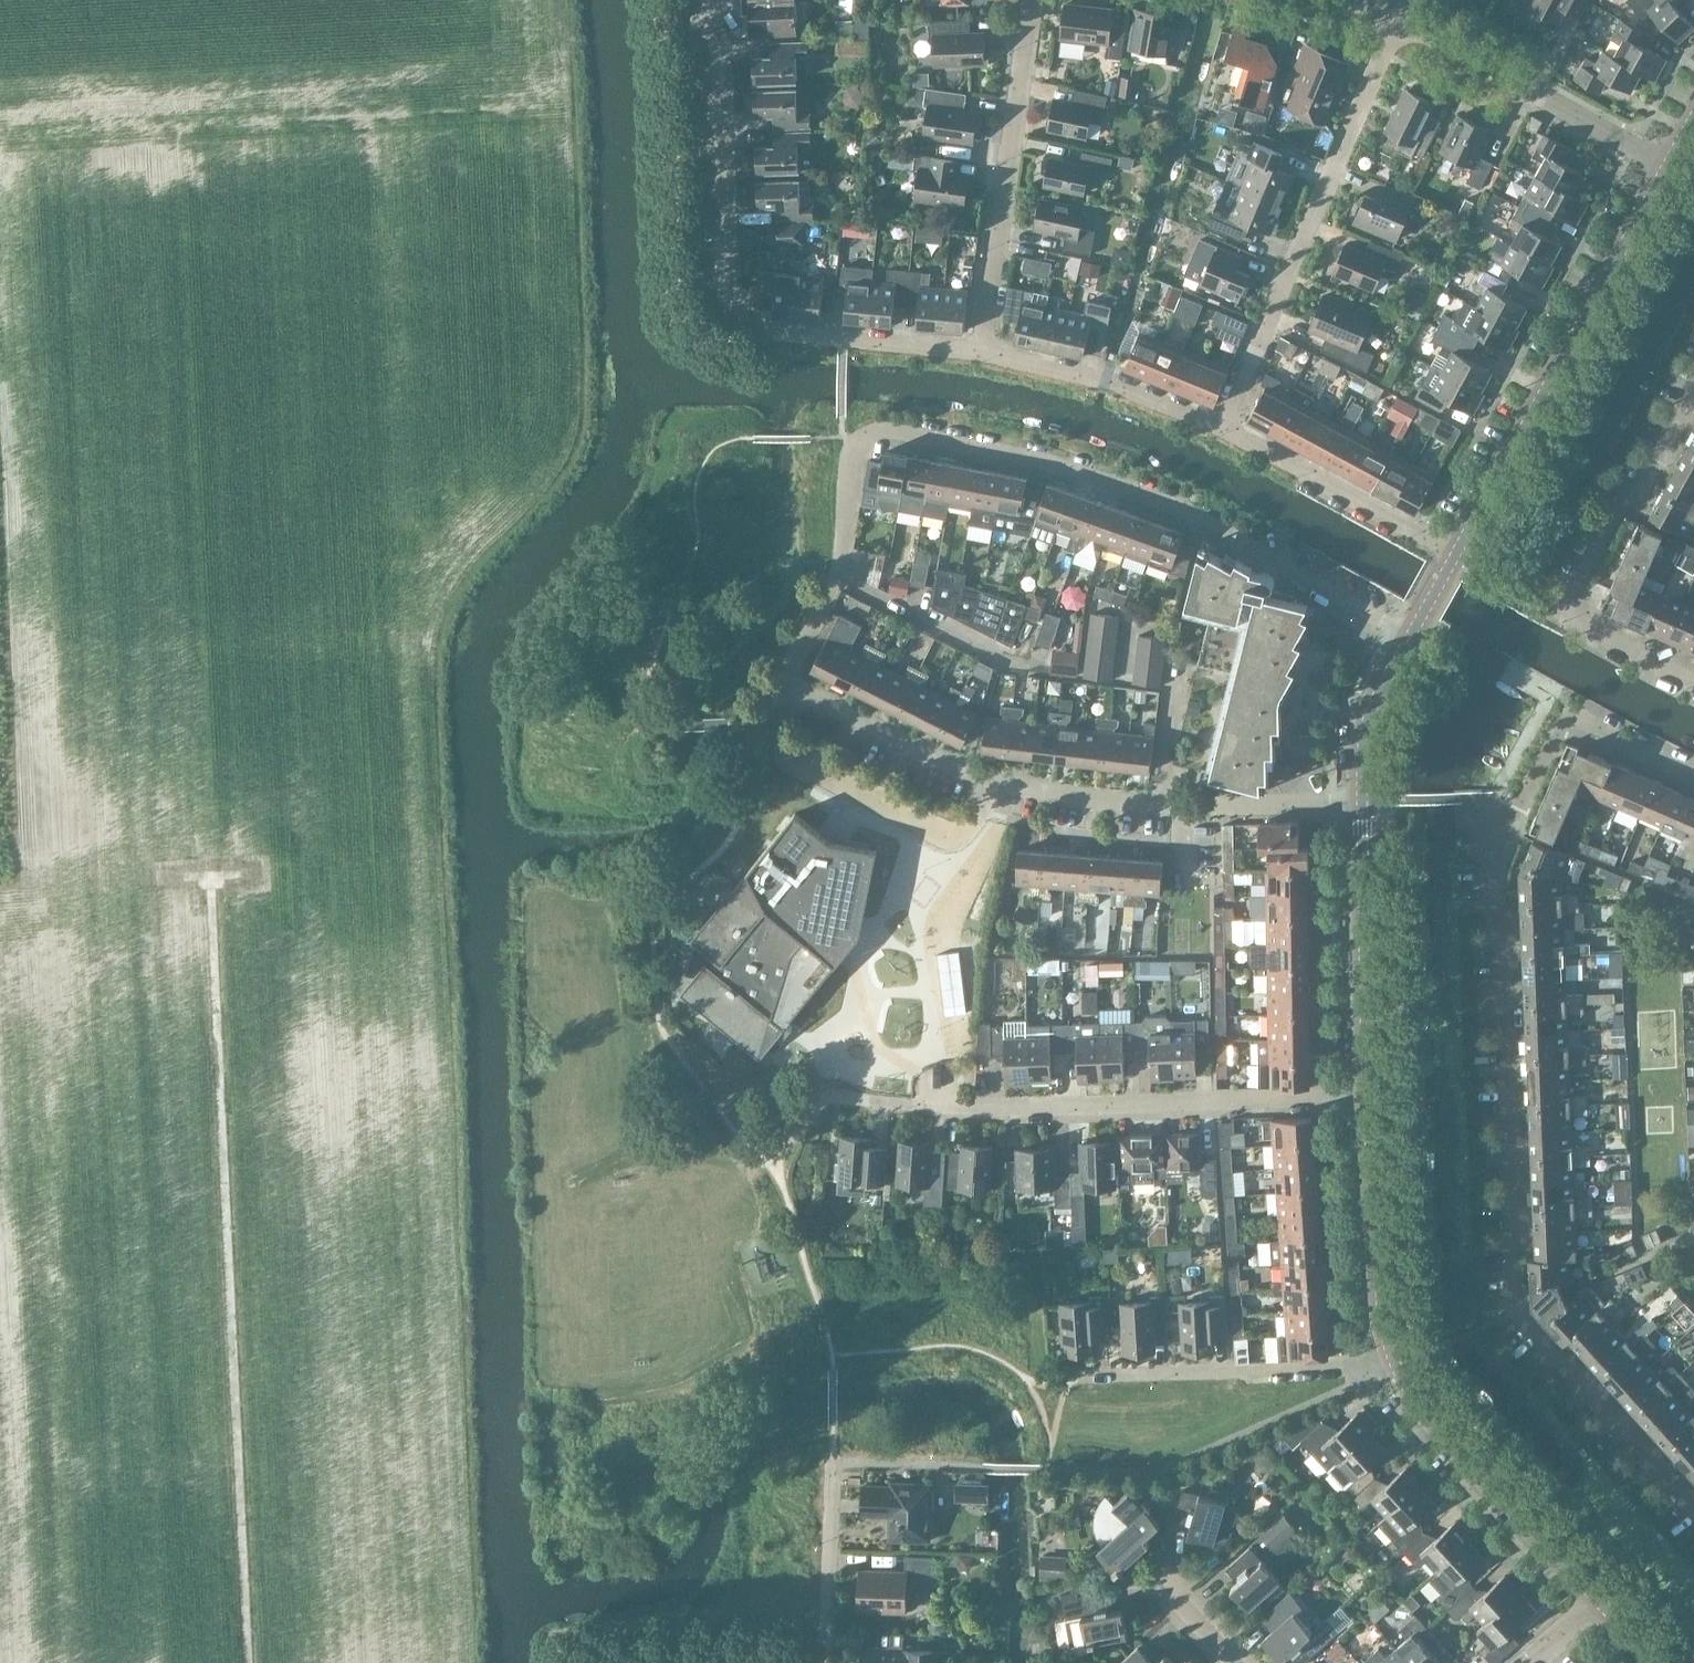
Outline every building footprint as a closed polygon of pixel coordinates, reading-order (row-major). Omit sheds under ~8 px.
[(796,0),(743,0),(743,13),(750,13),(751,34),(797,33),(796,0)] [(1509,8),(1526,17),(1534,8),(1558,22),(1565,9),(1577,16),(1586,0),(1513,0),(1509,8)] [(1643,18),(1650,11),(1678,41),(1693,26),(1693,23),(1677,5),(1682,0),(1626,0),(1643,18)] [(1122,58),(1126,25),(1111,23),(1113,8),(1066,2),(1062,37),(1108,43),(1106,56),(1122,58)] [(1175,28),(1162,26),(1164,12),(1137,8),(1130,48),(1170,55),(1175,28)] [(970,18),(929,20),(929,35),(934,35),(935,63),(981,62),(980,33),(970,33),(970,18)] [(1642,71),(1655,79),(1666,59),(1645,48),(1648,33),(1620,18),(1613,31),(1614,31),(1609,40),(1619,45),(1614,55),(1615,55),(1614,56),(1642,71)] [(853,19),(834,19),(834,38),(853,38),(853,19)] [(1267,43),(1246,37),(1247,32),(1234,28),(1226,57),(1246,63),(1236,99),(1264,107),(1277,63),(1267,43)] [(797,80),(796,55),(809,54),(808,41),(777,42),(777,55),(754,56),(755,81),(797,80)] [(1348,61),(1306,43),(1296,67),(1306,72),(1290,109),(1323,122),(1348,61)] [(1613,55),(1602,50),(1596,62),(1586,57),(1582,65),(1581,65),(1573,79),(1600,93),(1606,80),(1631,92),(1641,73),(1655,80),(1655,79),(1642,71),(1614,56),(1615,55),(1614,55),(1613,55)] [(797,87),(755,89),(756,114),(779,114),(780,127),(811,126),(810,112),(798,113),(797,87)] [(964,110),(967,93),(926,87),(924,105),(929,105),(925,134),(970,140),(974,111),(964,110)] [(1086,136),(1090,121),(1102,123),(1108,96),(1076,89),(1073,102),(1055,98),(1049,127),(1086,136)] [(1387,130),(1413,143),(1409,150),(1423,157),(1441,121),(1428,114),(1434,102),(1407,89),(1387,130)] [(1459,115),(1441,150),(1474,166),(1467,181),(1481,188),(1493,163),(1480,156),(1492,131),(1459,115)] [(1539,122),(1532,118),(1528,125),(1536,129),(1539,122)] [(780,146),(756,147),(757,173),(799,172),(799,170),(799,146),(811,146),(811,131),(779,132),(780,146)] [(1536,174),(1547,179),(1575,194),(1575,193),(1586,174),(1562,160),(1570,146),(1545,133),(1533,155),(1543,161),(1536,174)] [(1235,160),(1250,167),(1242,187),(1280,203),(1285,189),(1288,190),(1295,175),(1274,167),(1281,151),(1246,136),(1235,160)] [(1110,171),(1113,157),(1083,151),(1080,164),(1050,157),(1044,183),(1085,192),(1090,166),(1110,171)] [(965,174),(955,173),(957,159),(917,153),(915,168),(920,169),(916,197),(961,204),(965,174)] [(1536,174),(1530,185),(1519,205),(1544,219),(1550,207),(1577,222),(1589,201),(1575,193),(1575,194),(1547,179),(1536,174)] [(800,180),(757,181),(758,207),(781,206),(781,220),(813,219),(813,203),(800,204),(800,180)] [(1379,198),(1367,193),(1355,221),(1397,239),(1408,211),(1409,212),(1415,197),(1385,184),(1379,198)] [(1274,216),(1280,203),(1242,187),(1234,206),(1219,199),(1209,224),(1237,236),(1244,221),(1271,232),(1277,217),(1274,216)] [(1496,211),(1501,201),(1489,194),(1484,204),(1496,211)] [(1063,248),(1091,254),(1096,231),(1080,228),(1085,207),(1041,197),(1035,228),(1066,235),(1063,248)] [(1538,230),(1544,219),(1519,205),(1509,225),(1519,230),(1512,243),(1551,263),(1562,243),(1538,230)] [(805,223),(769,225),(770,247),(803,245),(805,223)] [(1189,246),(1195,231),(1191,230),(1191,231),(1177,225),(1175,231),(1167,228),(1158,250),(1176,257),(1181,243),(1189,246)] [(1200,238),(1190,263),(1207,270),(1201,283),(1239,299),(1250,274),(1237,268),(1242,256),(1217,245),(1217,246),(1200,238)] [(1404,253),(1377,242),(1372,255),(1345,244),(1334,271),(1374,288),(1381,273),(1393,278),(1404,253)] [(1491,257),(1505,265),(1514,270),(1542,286),(1554,265),(1551,263),(1512,243),(1506,255),(1495,249),(1491,257)] [(797,315),(801,274),(803,255),(793,254),(792,273),(763,270),(761,293),(775,295),(773,313),(797,315)] [(1075,273),(1099,278),(1102,264),(1078,259),(1075,273)] [(1508,282),(1514,270),(1505,265),(1499,277),(1508,282)] [(869,321),(875,322),(893,324),(894,304),(907,305),(910,270),(888,268),(887,282),(873,280),(869,321)] [(1478,280),(1493,288),(1502,293),(1508,282),(1499,277),(1498,277),(1484,269),(1478,280)] [(931,272),(910,270),(907,305),(919,306),(917,326),(941,328),(944,287),(930,286),(931,272)] [(821,317),(825,276),(801,274),(797,315),(821,317)] [(845,319),(869,321),(873,280),(849,278),(845,319)] [(1484,294),(1478,306),(1519,329),(1516,327),(1527,307),(1502,293),(1493,288),(1478,280),(1474,288),(1484,294)] [(1034,292),(1009,286),(1004,319),(1019,322),(1015,340),(1038,345),(1047,305),(1032,301),(1034,292)] [(968,289),(944,287),(941,328),(964,330),(968,289)] [(1182,294),(1174,315),(1196,323),(1204,303),(1182,294)] [(1353,306),(1325,294),(1315,317),(1311,328),(1327,335),(1321,348),(1367,371),(1374,353),(1358,347),(1374,310),(1354,302),(1353,306)] [(1108,331),(1111,306),(1087,300),(1084,313),(1070,310),(1061,350),(1084,355),(1085,351),(1102,355),(1108,331)] [(1474,346),(1481,334),(1508,349),(1519,329),(1478,306),(1477,307),(1465,300),(1455,319),(1445,313),(1438,326),(1474,346)] [(1070,310),(1047,305),(1038,345),(1061,350),(1070,310)] [(1212,323),(1220,326),(1226,312),(1218,309),(1212,323)] [(1229,329),(1228,331),(1243,337),(1249,322),(1226,312),(1220,326),(1229,329)] [(1450,358),(1443,370),(1484,392),(1481,390),(1492,370),(1468,357),(1474,346),(1438,326),(1431,339),(1443,345),(1439,352),(1450,358)] [(1163,340),(1166,332),(1159,329),(1155,337),(1140,331),(1125,367),(1148,376),(1163,340)] [(1148,376),(1170,386),(1185,349),(1163,340),(1148,376)] [(1298,345),(1290,341),(1283,353),(1291,358),(1298,345)] [(1170,386),(1192,394),(1207,358),(1185,349),(1170,386)] [(1215,404),(1218,398),(1230,367),(1207,358),(1192,394),(1215,404)] [(1319,372),(1326,376),(1333,363),(1325,359),(1319,372)] [(1334,380),(1341,367),(1333,363),(1326,376),(1334,380)] [(1432,364),(1426,377),(1414,397),(1440,411),(1447,399),(1473,413),(1484,392),(1443,370),(1432,364)] [(1248,419),(1270,431),(1288,396),(1277,390),(1282,382),(1266,373),(1260,384),(1266,386),(1248,419)] [(1362,394),(1369,398),(1376,385),(1368,381),(1362,394)] [(1376,385),(1369,398),(1377,402),(1384,389),(1376,385)] [(1270,431),(1291,442),(1309,407),(1315,397),(1294,386),(1288,396),(1270,431)] [(1404,416),(1412,420),(1418,407),(1411,403),(1404,416)] [(1330,419),(1309,407),(1291,442),(1312,453),(1330,419)] [(1440,418),(1418,407),(1412,420),(1433,431),(1440,418)] [(1312,453),(1333,465),(1351,430),(1330,419),(1312,453)] [(1455,442),(1462,429),(1453,425),(1446,437),(1455,442)] [(1372,442),(1351,430),(1333,465),(1353,476),(1372,442)] [(1353,476),(1374,488),(1393,453),(1372,442),(1353,476)] [(1688,448),(1676,470),(1693,480),(1693,451),(1688,448)] [(899,510),(902,496),(910,455),(885,450),(883,461),(869,458),(863,489),(881,492),(879,501),(884,509),(899,511),(899,510)] [(1374,488),(1395,499),(1414,464),(1393,453),(1374,488)] [(933,459),(910,455),(902,496),(899,510),(922,514),(933,459)] [(949,505),(957,463),(933,459),(922,514),(946,519),(949,505)] [(949,505),(972,509),(980,468),(957,463),(949,505)] [(1414,464),(1395,499),(1417,511),(1436,476),(1414,464)] [(993,528),(996,514),(1003,473),(980,468),(972,509),(970,524),(993,528)] [(1676,470),(1664,492),(1693,509),(1693,480),(1676,470)] [(1033,524),(1034,523),(1044,494),(1026,488),(1028,477),(1003,473),(996,514),(993,528),(1030,535),(1033,524)] [(1035,522),(1058,531),(1072,491),(1048,483),(1044,494),(1034,523),(1035,522)] [(1094,499),(1072,491),(1058,531),(1071,536),(1067,548),(1076,551),(1080,539),(1094,499)] [(1664,492),(1651,515),(1686,534),(1693,520),(1693,509),(1664,492)] [(1117,507),(1094,499),(1080,539),(1103,547),(1106,539),(1105,539),(1117,507)] [(1105,539),(1106,539),(1103,547),(1125,555),(1139,515),(1117,507),(1105,539)] [(1148,563),(1150,555),(1163,519),(1149,514),(1148,518),(1139,515),(1125,555),(1148,563)] [(1173,563),(1171,571),(1187,574),(1193,544),(1181,542),(1185,531),(1175,528),(1177,524),(1163,519),(1150,555),(1148,563),(1167,570),(1170,562),(1173,563)] [(1641,584),(1659,542),(1663,533),(1639,523),(1602,608),(1626,619),(1638,591),(1641,584)] [(1676,539),(1663,533),(1659,542),(1672,548),(1676,539)] [(1689,555),(1693,546),(1682,539),(1677,548),(1689,555)] [(1218,548),(1204,540),(1200,547),(1186,604),(1212,611),(1199,662),(1237,672),(1211,774),(1269,789),(1269,763),(1276,763),(1275,737),(1282,737),(1281,703),(1285,688),(1302,658),(1296,655),(1308,632),(1302,629),(1315,607),(1314,606),(1266,594),(1268,588),(1273,586),(1275,583),(1275,578),(1271,575),(1252,570),(1253,567),(1227,553),(1223,559),(1214,554),(1218,548)] [(867,565),(883,569),(886,554),(870,551),(867,565)] [(930,565),(932,554),(916,551),(914,562),(916,563),(913,581),(924,583),(927,564),(930,565)] [(931,604),(953,615),(961,573),(937,568),(931,604)] [(953,615),(975,626),(982,589),(965,583),(966,574),(961,573),(953,615)] [(890,581),(887,593),(912,599),(916,587),(890,581)] [(1641,584),(1638,591),(1626,619),(1646,628),(1662,593),(1641,584)] [(1094,595),(1109,601),(1112,590),(1098,585),(1094,595)] [(975,626),(994,636),(1007,598),(982,589),(975,626)] [(1127,596),(1112,590),(1109,601),(1124,606),(1127,596)] [(1646,628),(1668,638),(1683,602),(1662,593),(1646,628)] [(1157,613),(1174,617),(1179,599),(1162,594),(1157,613)] [(1027,605),(1007,598),(994,636),(1013,645),(1027,605)] [(1693,638),(1693,607),(1683,602),(1668,638),(1690,647),(1693,638)] [(1042,610),(1027,605),(1023,615),(1038,620),(1042,610)] [(1035,643),(1050,648),(1060,617),(1046,612),(1035,643)] [(1084,676),(1111,679),(1119,616),(1092,612),(1084,676)] [(834,679),(850,648),(862,625),(840,613),(812,667),(834,679)] [(1133,682),(1161,685),(1166,638),(1139,634),(1133,682)] [(864,655),(850,648),(834,679),(855,689),(877,647),(867,642),(864,648),(865,652),(864,655)] [(855,689),(877,700),(892,670),(878,663),(880,659),(884,658),(887,652),(877,647),(855,689)] [(1064,660),(1053,659),(1052,672),(1076,675),(1078,653),(1065,651),(1064,660)] [(877,700),(898,711),(919,669),(909,664),(906,669),(908,674),(906,677),(892,670),(877,700)] [(898,711),(919,722),(935,691),(921,684),(922,681),(927,680),(929,674),(919,669),(898,711)] [(919,722),(941,733),(962,690),(952,685),(949,691),(950,695),(949,699),(935,691),(919,722)] [(972,696),(962,690),(941,733),(962,744),(978,713),(963,706),(965,702),(969,701),(972,696)] [(1001,711),(1004,715),(1004,718),(987,716),(983,750),(1008,753),(1013,706),(1002,705),(1001,711)] [(1024,707),(1013,706),(1008,753),(1031,756),(1035,722),(1019,720),(1020,716),(1024,713),(1024,707)] [(1031,756),(1055,759),(1060,711),(1049,710),(1048,716),(1051,720),(1051,724),(1035,722),(1031,756)] [(1079,761),(1083,727),(1067,726),(1067,722),(1071,719),(1072,713),(1060,711),(1055,759),(1079,761)] [(1079,761),(1102,764),(1108,717),(1097,716),(1096,722),(1099,726),(1099,729),(1083,727),(1079,761)] [(1102,764),(1126,767),(1130,733),(1114,731),(1115,728),(1118,725),(1119,718),(1108,717),(1102,764)] [(1130,733),(1126,767),(1151,770),(1156,723),(1144,721),(1143,728),(1146,731),(1146,735),(1130,733)] [(1575,788),(1591,752),(1568,742),(1531,828),(1555,839),(1559,829),(1577,788),(1575,788)] [(1613,762),(1591,752),(1575,788),(1577,788),(1597,797),(1613,762)] [(1597,797),(1616,805),(1619,807),(1634,771),(1613,762),(1597,797)] [(1619,807),(1641,816),(1656,781),(1634,771),(1619,807)] [(1678,790),(1656,781),(1641,816),(1663,825),(1678,790)] [(1678,790),(1663,825),(1684,835),(1693,813),(1693,797),(1678,790)] [(695,976),(681,993),(760,1058),(801,1007),(838,962),(861,934),(864,919),(877,849),(830,840),(795,812),(772,840),(734,887),(692,941),(695,943),(685,973),(695,976)] [(1684,835),(1693,839),(1693,813),(1684,835)] [(1260,823),(1260,847),(1260,848),(1269,848),(1269,847),(1300,847),(1300,822),(1260,823)] [(1223,838),(1233,838),(1233,824),(1223,824),(1223,838)] [(1571,835),(1559,829),(1555,839),(1567,844),(1571,835)] [(1575,837),(1572,847),(1589,854),(1593,844),(1575,837)] [(1571,854),(1534,839),(1521,871),(1521,879),(1562,878),(1571,854)] [(1589,854),(1602,859),(1606,849),(1593,844),(1589,854)] [(1310,846),(1300,847),(1269,847),(1269,848),(1270,870),(1270,871),(1307,870),(1307,871),(1310,871),(1310,846)] [(1019,849),(1016,882),(1033,884),(1033,887),(1029,890),(1029,897),(1040,898),(1044,851),(1019,849)] [(1606,849),(1602,859),(1615,864),(1619,855),(1606,849)] [(1049,885),(1065,886),(1067,852),(1044,851),(1040,898),(1051,899),(1052,892),(1049,889),(1049,885)] [(1076,901),(1087,902),(1091,854),(1067,852),(1065,886),(1081,888),(1080,891),(1077,894),(1076,901)] [(1097,889),(1112,890),(1115,856),(1091,854),(1087,902),(1099,902),(1099,896),(1096,893),(1097,889)] [(1139,858),(1115,856),(1112,890),(1128,892),(1128,895),(1124,898),(1124,905),(1135,905),(1139,858)] [(1234,871),(1234,857),(1224,857),(1224,871),(1234,871)] [(1146,906),(1147,900),(1144,896),(1144,893),(1161,894),(1163,860),(1139,858),(1135,905),(1146,906)] [(1628,869),(1641,874),(1645,865),(1632,860),(1628,869)] [(1654,879),(1658,870),(1645,865),(1641,874),(1654,879)] [(1270,870),(1267,870),(1253,871),(1253,884),(1267,884),(1267,895),(1307,894),(1307,871),(1307,870),(1270,871),(1270,870)] [(1689,882),(1676,877),(1672,887),(1685,892),(1689,882)] [(1562,893),(1562,878),(1521,879),(1522,905),(1579,902),(1579,893),(1562,893)] [(1224,881),(1224,895),(1234,895),(1234,881),(1224,881)] [(1689,882),(1685,892),(1693,895),(1693,884),(1689,882)] [(916,972),(933,893),(893,884),(875,963),(916,972)] [(1308,918),(1307,894),(1267,895),(1268,919),(1308,918)] [(1214,919),(1225,919),(1224,895),(1214,895),(1214,919)] [(1052,902),(1043,901),(1042,914),(1051,914),(1052,902)] [(1585,927),(1584,911),(1580,912),(1579,902),(1522,905),(1523,930),(1564,928),(1585,927)] [(1268,919),(1268,943),(1308,942),(1308,918),(1268,919)] [(1225,943),(1225,919),(1214,919),(1215,943),(1225,943)] [(1564,944),(1564,928),(1523,930),(1524,955),(1582,953),(1590,952),(1590,943),(1564,944)] [(1308,942),(1268,943),(1251,943),(1251,944),(1249,948),(1248,953),(1248,957),(1249,962),(1251,966),(1251,967),(1268,967),(1308,966),(1308,942)] [(1225,967),(1225,953),(1225,943),(1215,943),(1215,967),(1225,967)] [(959,951),(937,954),(943,1006),(945,1015),(966,1012),(965,1003),(959,951)] [(1582,962),(1582,953),(1524,955),(1525,980),(1566,978),(1565,963),(1582,962)] [(1309,990),(1308,966),(1268,967),(1268,974),(1260,974),(1261,991),(1269,991),(1309,990)] [(1226,981),(1225,967),(1215,967),(1215,981),(1226,981)] [(1525,980),(1526,1005),(1584,1003),(1584,993),(1566,994),(1566,978),(1525,980)] [(1309,1013),(1309,990),(1269,991),(1269,1015),(1309,1013)] [(1216,991),(1216,1015),(1226,1015),(1226,991),(1216,991)] [(1685,993),(1686,1011),(1693,1011),(1693,993),(1685,993)] [(1584,1013),(1584,1003),(1526,1005),(1527,1031),(1568,1029),(1567,1014),(1584,1013)] [(1309,1037),(1309,1013),(1269,1015),(1269,1039),(1309,1037)] [(1172,1032),(1172,1021),(1165,1015),(1149,1016),(1149,1020),(1136,1021),(1137,1049),(1150,1049),(1151,1079),(1175,1078),(1175,1075),(1174,1075),(1172,1032)] [(1226,1015),(1216,1015),(1216,1029),(1226,1029),(1226,1015)] [(1195,1031),(1172,1032),(1174,1075),(1175,1075),(1197,1075),(1196,1047),(1209,1047),(1208,1018),(1195,1019),(1195,1031)] [(992,1054),(1005,1053),(1006,1084),(1030,1083),(1030,1080),(1029,1080),(1028,1036),(1027,1020),(1004,1020),(1004,1025),(991,1026),(992,1054)] [(1100,1022),(1100,1034),(1101,1078),(1102,1078),(1125,1077),(1124,1050),(1137,1049),(1136,1021),(1100,1022)] [(992,1054),(991,1026),(991,1022),(979,1023),(977,1055),(992,1054)] [(1100,1034),(1100,1022),(1063,1023),(1064,1052),(1077,1051),(1078,1081),(1102,1081),(1102,1078),(1101,1078),(1100,1034)] [(1051,1052),(1064,1052),(1063,1023),(1040,1024),(1040,1036),(1028,1036),(1029,1080),(1030,1080),(1052,1079),(1051,1052)] [(1568,1045),(1568,1029),(1527,1031),(1528,1056),(1586,1054),(1586,1044),(1568,1045)] [(1258,1039),(1259,1063),(1270,1063),(1310,1061),(1309,1037),(1269,1039),(1258,1039)] [(1227,1062),(1227,1039),(1216,1039),(1217,1063),(1227,1062)] [(1570,1079),(1569,1064),(1586,1063),(1586,1054),(1528,1056),(1530,1081),(1570,1079)] [(982,1092),(996,1091),(995,1061),(981,1061),(982,1092)] [(1270,1087),(1310,1086),(1310,1061),(1270,1063),(1259,1063),(1258,1087),(1270,1087)] [(1217,1077),(1227,1076),(1227,1062),(1217,1063),(1217,1077)] [(1530,1081),(1531,1106),(1588,1104),(1588,1094),(1571,1095),(1570,1079),(1530,1081)] [(1531,1106),(1532,1132),(1572,1130),(1571,1114),(1589,1113),(1588,1104),(1531,1106)] [(1312,1117),(1273,1119),(1263,1120),(1264,1137),(1273,1137),(1274,1144),(1314,1141),(1312,1117)] [(1234,1121),(1219,1122),(1221,1148),(1231,1147),(1230,1134),(1235,1133),(1234,1121)] [(1573,1145),(1572,1130),(1532,1132),(1533,1157),(1590,1154),(1590,1145),(1573,1145)] [(1200,1132),(1166,1133),(1167,1167),(1201,1166),(1202,1196),(1217,1195),(1216,1158),(1201,1158),(1200,1132)] [(1166,1133),(1133,1134),(1118,1134),(1120,1189),(1135,1189),(1135,1182),(1155,1182),(1155,1176),(1168,1176),(1167,1167),(1166,1133)] [(1619,1135),(1591,1134),(1590,1156),(1618,1157),(1619,1135)] [(871,1146),(871,1138),(842,1135),(841,1153),(834,1153),(834,1162),(840,1162),(839,1179),(885,1183),(888,1147),(871,1146)] [(929,1150),(929,1142),(900,1140),(897,1183),(925,1185),(924,1203),(942,1205),(943,1187),(945,1151),(929,1150)] [(1081,1142),(1082,1187),(1116,1186),(1115,1141),(1081,1142)] [(1315,1165),(1314,1141),(1274,1144),(1275,1168),(1315,1165)] [(962,1152),(945,1151),(943,1187),(989,1190),(992,1146),(963,1144),(962,1152)] [(1233,1171),(1231,1147),(1221,1148),(1222,1171),(1233,1171)] [(1054,1148),(1017,1149),(1018,1188),(1055,1187),(1056,1212),(1072,1212),(1072,1206),(1071,1197),(1070,1175),(1055,1176),(1054,1148)] [(1534,1182),(1574,1180),(1592,1180),(1591,1164),(1590,1154),(1533,1157),(1534,1182)] [(1277,1191),(1317,1189),(1315,1165),(1275,1168),(1277,1191)] [(1575,1196),(1574,1180),(1534,1182),(1535,1208),(1592,1205),(1592,1195),(1575,1196)] [(1223,1181),(1224,1195),(1234,1195),(1233,1181),(1223,1181)] [(1688,1229),(1693,1228),(1693,1188),(1686,1189),(1688,1229)] [(1277,1191),(1279,1215),(1319,1213),(1317,1189),(1277,1191)] [(1235,1208),(1234,1195),(1224,1195),(1225,1209),(1235,1208)] [(1084,1197),(1071,1197),(1072,1206),(1073,1220),(1072,1224),(1086,1223),(1084,1197)] [(1593,1215),(1592,1205),(1535,1208),(1536,1233),(1576,1231),(1576,1215),(1593,1215)] [(1279,1215),(1280,1239),(1320,1236),(1319,1213),(1279,1215)] [(1227,1229),(1227,1243),(1238,1242),(1237,1228),(1227,1229)] [(1647,1248),(1663,1241),(1657,1228),(1641,1235),(1647,1248)] [(1536,1233),(1537,1257),(1571,1255),(1571,1258),(1577,1257),(1595,1256),(1594,1246),(1577,1246),(1576,1231),(1536,1233)] [(1273,1264),(1282,1263),(1322,1260),(1320,1236),(1280,1239),(1271,1240),(1273,1264)] [(1629,1258),(1638,1254),(1632,1241),(1623,1245),(1629,1258)] [(1537,1257),(1530,1257),(1532,1285),(1572,1283),(1571,1258),(1571,1255),(1537,1257)] [(1324,1284),(1322,1260),(1282,1263),(1283,1280),(1271,1281),(1272,1288),(1284,1287),(1324,1284)] [(1642,1264),(1633,1267),(1624,1271),(1630,1284),(1648,1277),(1642,1264)] [(1241,1290),(1249,1289),(1248,1278),(1240,1279),(1240,1276),(1230,1277),(1231,1291),(1241,1290)] [(1324,1284),(1284,1287),(1272,1288),(1272,1295),(1284,1294),(1285,1310),(1325,1308),(1324,1284)] [(1558,1284),(1532,1285),(1533,1306),(1547,1321),(1566,1303),(1562,1293),(1558,1284)] [(1581,1289),(1566,1303),(1547,1321),(1565,1341),(1570,1337),(1605,1303),(1590,1286),(1581,1289)] [(1242,1304),(1241,1290),(1231,1291),(1232,1304),(1242,1304)] [(1093,1337),(1108,1336),(1105,1295),(1090,1297),(1090,1301),(1062,1303),(1065,1349),(1094,1347),(1093,1337)] [(1150,1301),(1122,1303),(1125,1348),(1154,1347),(1154,1337),(1168,1336),(1165,1295),(1150,1296),(1150,1301)] [(1225,1295),(1209,1296),(1209,1301),(1181,1302),(1184,1348),(1213,1346),(1213,1336),(1227,1335),(1225,1295)] [(1570,1337),(1587,1355),(1616,1328),(1606,1317),(1618,1305),(1612,1298),(1605,1303),(1570,1337)] [(1327,1332),(1325,1308),(1285,1310),(1287,1334),(1327,1332)] [(1587,1355),(1603,1374),(1646,1336),(1659,1324),(1653,1318),(1624,1337),(1616,1328),(1587,1355)] [(1244,1337),(1243,1324),(1233,1324),(1234,1338),(1244,1337)] [(1287,1334),(1277,1335),(1279,1359),(1329,1356),(1327,1332),(1287,1334)] [(1603,1374),(1620,1392),(1649,1365),(1639,1354),(1652,1343),(1646,1336),(1603,1374)] [(1249,1362),(1248,1337),(1244,1337),(1234,1338),(1236,1363),(1249,1362)] [(1656,1373),(1649,1365),(1620,1392),(1637,1412),(1679,1373),(1673,1366),(1656,1373)] [(1686,1380),(1679,1373),(1637,1412),(1654,1430),(1684,1403),(1673,1392),(1686,1380)] [(1671,1449),(1693,1428),(1693,1415),(1684,1403),(1654,1430),(1671,1449)] [(1330,1469),(1339,1461),(1371,1432),(1374,1430),(1358,1413),(1334,1434),(1323,1420),(1302,1439),(1330,1469)] [(1671,1449),(1688,1468),(1693,1462),(1693,1428),(1671,1449)] [(1371,1432),(1339,1461),(1330,1469),(1354,1496),(1375,1477),(1366,1468),(1386,1449),(1371,1432)] [(1423,1484),(1407,1467),(1384,1487),(1375,1477),(1354,1496),(1364,1506),(1372,1498),(1388,1515),(1420,1486),(1423,1484)] [(890,1539),(930,1540),(932,1483),(892,1482),(892,1485),(864,1484),(863,1514),(891,1515),(890,1539)] [(1388,1534),(1403,1550),(1424,1531),(1415,1522),(1436,1503),(1420,1486),(1388,1515),(1397,1526),(1388,1534)] [(955,1500),(989,1501),(990,1491),(955,1489),(955,1500)] [(1183,1489),(1175,1515),(1192,1520),(1188,1534),(1224,1544),(1234,1533),(1230,1529),(1242,1515),(1226,1501),(1200,1494),(1183,1489)] [(1118,1572),(1150,1542),(1143,1534),(1157,1520),(1161,1516),(1159,1508),(1142,1490),(1138,1490),(1134,1494),(1132,1493),(1127,1493),(1114,1504),(1118,1509),(1115,1512),(1113,1517),(1112,1526),(1114,1531),(1117,1535),(1099,1551),(1118,1572)] [(1274,1550),(1298,1529),(1282,1511),(1259,1532),(1274,1550)] [(1427,1559),(1437,1569),(1469,1540),(1470,1540),(1472,1538),(1456,1520),(1433,1541),(1424,1531),(1403,1550),(1418,1567),(1427,1559)] [(1471,1580),(1471,1579),(1470,1571),(1485,1557),(1470,1540),(1469,1540),(1437,1569),(1428,1577),(1437,1588),(1443,1594),(1438,1599),(1447,1609),(1474,1585),(1470,1581),(1471,1580)] [(1280,1580),(1263,1560),(1262,1560),(1250,1547),(1230,1565),(1242,1578),(1232,1588),(1250,1608),(1280,1580)] [(906,1611),(907,1582),(937,1583),(938,1557),(907,1555),(906,1571),(861,1569),(859,1609),(906,1611)] [(1066,1578),(1067,1557),(1042,1556),(1041,1577),(1066,1578)] [(1476,1613),(1485,1623),(1486,1623),(1511,1601),(1512,1601),(1521,1592),(1505,1575),(1489,1589),(1478,1588),(1477,1589),(1474,1585),(1447,1609),(1456,1619),(1461,1614),(1468,1621),(1476,1613)] [(1096,1641),(1128,1635),(1123,1608),(1109,1611),(1106,1594),(1080,1598),(1078,1591),(1062,1594),(1067,1619),(1066,1620),(1068,1629),(1070,1634),(1073,1638),(1077,1641),(1082,1642),(1087,1642),(1090,1642),(1090,1644),(1096,1643),(1096,1641)] [(1262,1618),(1274,1631),(1264,1640),(1282,1660),(1292,1650),(1304,1662),(1324,1645),(1340,1630),(1328,1617),(1312,1632),(1295,1612),(1302,1606),(1290,1592),(1262,1618)] [(1486,1623),(1485,1623),(1478,1629),(1488,1640),(1479,1648),(1485,1655),(1492,1662),(1497,1662),(1520,1642),(1511,1632),(1527,1618),(1536,1609),(1521,1592),(1512,1601),(1511,1601),(1486,1623)] [(1416,1614),(1399,1629),(1407,1638),(1397,1648),(1411,1662),(1442,1662),(1425,1644),(1435,1635),(1416,1614)] [(1139,1645),(1119,1662),(1155,1662),(1139,1645)] [(905,1649),(862,1648),(862,1653),(860,1653),(858,1657),(857,1662),(904,1662),(905,1649)] [(1397,1648),(1387,1657),(1379,1648),(1362,1662),(1411,1662),(1397,1648)] [(940,1651),(905,1649),(904,1662),(939,1662),(940,1651)] [(1166,1654),(1155,1662),(1174,1662),(1166,1654)]
